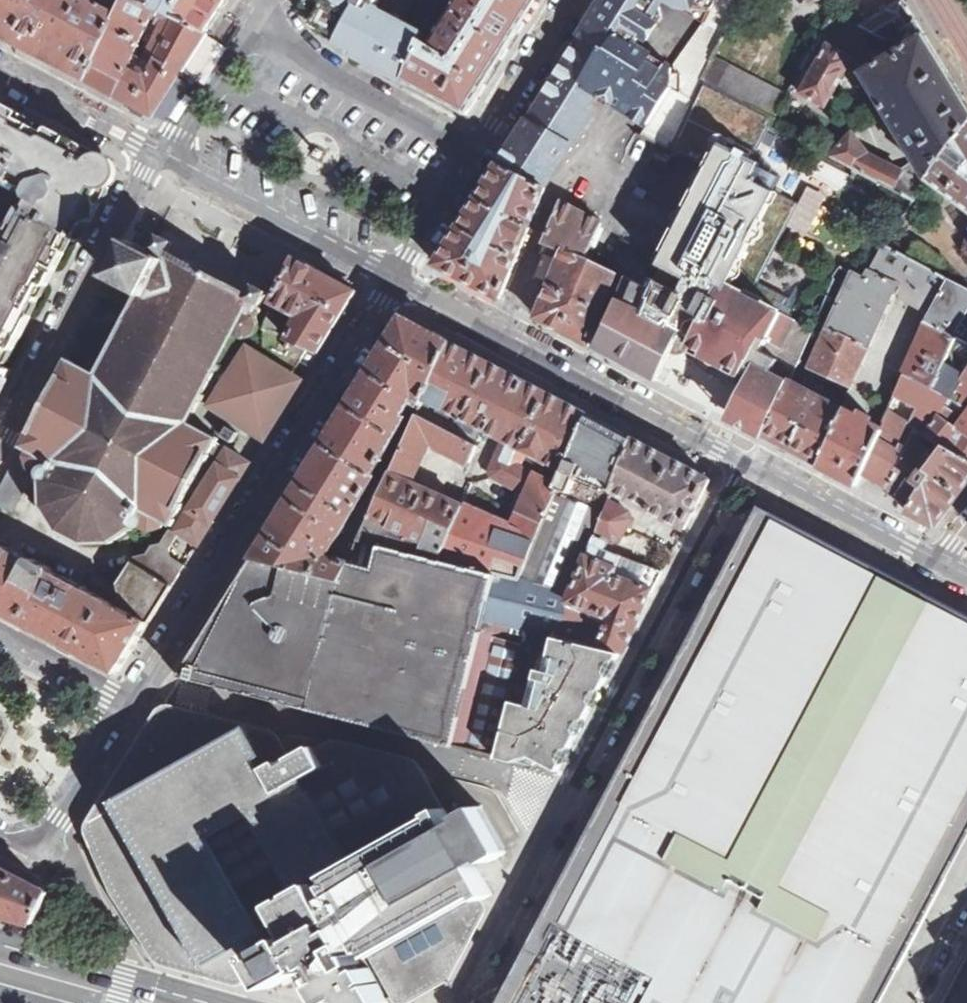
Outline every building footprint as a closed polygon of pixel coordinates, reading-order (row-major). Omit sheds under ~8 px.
[(85,81),(118,16),(86,0),(0,0),(0,35),(85,81)] [(139,0),(126,0),(118,16),(85,81),(152,115),(207,31),(139,0)] [(118,16),(126,0),(86,0),(118,16)] [(207,31),(219,12),(227,0),(139,0),(207,31)] [(406,80),(423,42),(426,36),(376,10),(381,0),(302,0),(312,19),(318,27),(327,35),(339,43),(349,50),(397,75),(406,80)] [(426,36),(440,0),(381,0),(376,10),(426,36)] [(461,2),(459,6),(455,4),(451,11),(454,14),(434,47),(423,42),(406,80),(408,81),(408,83),(468,114),(498,66),(539,0),(459,0),(461,2)] [(548,188),(582,132),(576,128),(597,94),(652,128),(673,94),(673,70),(636,46),(642,37),(648,41),(659,24),(652,20),(665,0),(602,0),(601,2),(602,3),(582,35),(583,37),(529,121),(528,120),(501,164),(548,188)] [(706,24),(717,0),(668,0),(706,24)] [(927,36),(904,0),(887,10),(888,11),(862,27),(864,28),(863,29),(904,51),(927,36)] [(864,28),(862,27),(838,12),(834,13),(792,87),(826,107),(853,60),(848,57),(863,29),(864,28)] [(928,179),(966,129),(966,103),(952,78),(927,36),(904,51),(865,75),(928,179)] [(702,82),(775,120),(789,96),(713,58),(702,82)] [(71,236),(80,241),(112,180),(113,176),(113,171),(112,168),(110,165),(108,162),(104,160),(0,105),(0,175),(29,190),(30,200),(24,212),(71,236)] [(760,141),(771,146),(779,132),(768,126),(760,141)] [(966,209),(966,129),(928,179),(928,180),(966,209)] [(833,159),(915,200),(926,182),(912,166),(904,171),(870,156),(853,135),(833,159)] [(761,434),(765,437),(791,382),(815,329),(793,318),(797,310),(793,296),(783,291),(769,295),(765,304),(730,286),(778,193),(765,187),(770,176),(770,174),(769,172),(768,171),(759,166),(760,163),(721,144),(661,264),(666,267),(659,280),(689,295),(684,305),(701,314),(687,343),(684,341),(676,344),(672,350),(689,345),(692,347),(692,346),(690,345),(695,335),(748,361),(745,367),(749,369),(762,376),(750,398),(762,433),(761,434)] [(437,265),(499,299),(503,296),(548,188),(501,164),(437,265)] [(7,203),(10,205),(14,196),(0,189),(0,200),(7,203)] [(537,318),(589,344),(617,276),(587,261),(604,223),(563,204),(545,245),(564,252),(537,318)] [(2,367),(71,236),(24,212),(19,210),(0,246),(0,366),(2,367)] [(213,437),(190,424),(203,399),(234,339),(236,334),(244,338),(254,335),(259,326),(255,317),(251,315),(257,304),(262,307),(269,293),(256,286),(252,293),(251,292),(250,295),(170,252),(174,243),(161,235),(154,249),(167,256),(166,259),(161,256),(157,254),(130,239),(110,277),(141,294),(98,375),(69,358),(56,381),(58,383),(37,425),(34,425),(22,447),(31,452),(52,463),(50,466),(46,466),(42,468),(41,470),(39,473),(40,476),(41,478),(43,481),(43,486),(44,486),(45,489),(46,506),(44,507),(45,512),(48,512),(59,529),(57,531),(61,534),(62,533),(82,543),(82,545),(87,546),(87,544),(110,543),(110,545),(115,543),(114,542),(133,530),(135,532),(137,530),(140,530),(144,528),(147,524),(148,521),(147,519),(144,516),(145,513),(165,523),(174,528),(181,514),(175,511),(207,450),(214,453),(218,444),(220,441),(221,440),(214,435),(213,437)] [(893,294),(910,303),(929,269),(883,245),(865,279),(853,273),(850,280),(890,302),(893,294)] [(295,259),(273,302),(299,317),(291,342),(308,350),(318,354),(357,291),(295,259)] [(616,270),(618,265),(608,260),(605,265),(616,270)] [(689,295),(659,280),(657,286),(647,281),(648,279),(618,265),(616,270),(629,275),(595,348),(626,364),(657,381),(672,350),(676,344),(684,341),(687,343),(701,314),(684,305),(689,295)] [(931,314),(960,330),(966,318),(966,317),(966,289),(929,269),(910,303),(931,314)] [(859,369),(890,302),(850,280),(820,347),(859,369)] [(258,354),(292,375),(308,350),(291,342),(299,317),(273,302),(263,331),(258,354)] [(928,323),(956,337),(960,330),(931,314),(927,322),(928,323)] [(324,446),(375,475),(409,416),(405,414),(408,410),(414,399),(423,404),(425,399),(452,343),(405,317),(324,446)] [(966,318),(960,330),(956,337),(957,337),(966,342),(966,319),(966,318)] [(950,351),(957,337),(956,337),(928,323),(905,374),(931,387),(942,367),(946,359),(950,351)] [(742,373),(745,367),(748,361),(695,335),(690,345),(692,346),(692,347),(742,373)] [(950,351),(966,359),(966,342),(957,337),(950,351)] [(234,339),(203,399),(213,406),(248,348),(234,339)] [(538,458),(561,470),(584,413),(521,379),(453,343),(453,344),(452,343),(425,399),(495,435),(504,440),(529,453),(538,458)] [(847,396),(859,369),(820,347),(806,376),(849,399),(850,397),(847,396)] [(248,348),(213,406),(265,439),(301,380),(292,375),(258,354),(248,348)] [(942,367),(953,373),(957,365),(946,359),(942,367)] [(11,371),(2,367),(0,366),(0,392),(11,371)] [(942,367),(931,387),(952,398),(963,378),(953,373),(942,367)] [(728,418),(761,434),(762,433),(750,398),(762,376),(749,369),(751,377),(728,418)] [(921,406),(911,426),(918,430),(927,435),(928,435),(940,416),(940,415),(946,406),(952,398),(931,387),(905,374),(896,394),(921,406)] [(819,465),(844,410),(791,382),(765,437),(769,439),(819,465)] [(940,416),(950,423),(956,414),(946,406),(940,415),(940,416)] [(390,475),(411,484),(432,443),(471,463),(482,442),(420,409),(393,470),(390,475)] [(857,485),(863,473),(871,456),(884,430),(882,428),(873,424),(875,420),(863,414),(861,418),(844,410),(819,465),(823,467),(857,485)] [(956,427),(966,434),(966,412),(956,427)] [(578,477),(613,490),(634,439),(589,415),(584,413),(561,470),(578,477)] [(873,478),(890,487),(918,430),(911,426),(888,414),(882,428),(884,430),(871,456),(863,473),(873,478)] [(966,461),(966,434),(956,427),(950,423),(940,416),(928,435),(939,444),(945,448),(966,461)] [(936,527),(955,501),(966,484),(966,461),(945,448),(941,453),(938,457),(922,445),(927,435),(918,430),(890,487),(887,494),(905,504),(909,498),(914,502),(907,512),(926,522),(936,527)] [(634,439),(613,490),(686,529),(712,480),(671,458),(634,439)] [(492,477),(526,494),(535,473),(536,470),(534,465),(525,460),(527,457),(529,453),(504,440),(489,470),(492,477)] [(181,514),(174,528),(199,544),(249,463),(244,460),(228,450),(218,444),(214,453),(207,450),(175,511),(181,514)] [(945,448),(939,444),(935,449),(941,453),(945,448)] [(228,450),(244,460),(247,454),(231,445),(228,450)] [(324,446),(254,559),(343,582),(350,564),(351,564),(341,560),(329,555),(377,476),(375,475),(324,446)] [(22,447),(0,489),(0,505),(13,512),(26,488),(30,490),(34,484),(45,489),(44,486),(43,486),(43,481),(41,478),(40,476),(39,473),(32,469),(28,458),(31,452),(22,447)] [(32,469),(39,473),(41,470),(42,468),(46,466),(50,466),(52,463),(31,452),(28,458),(32,469)] [(527,457),(536,461),(538,458),(529,453),(527,457)] [(380,478),(387,482),(390,475),(393,470),(387,467),(380,478)] [(556,484),(555,487),(571,494),(578,477),(561,470),(556,484)] [(463,507),(438,562),(496,576),(516,581),(517,579),(552,493),(555,487),(556,484),(535,473),(526,494),(514,522),(511,527),(505,524),(468,509),(463,507)] [(382,550),(438,562),(463,507),(411,484),(390,475),(387,482),(365,533),(362,538),(360,544),(382,550)] [(552,493),(604,512),(608,502),(610,497),(613,490),(578,477),(571,494),(555,487),(552,493)] [(552,493),(517,579),(571,592),(585,557),(596,533),(604,512),(552,493)] [(608,502),(615,506),(618,501),(610,497),(608,502)] [(596,533),(604,538),(613,541),(620,538),(630,519),(628,512),(615,506),(608,502),(604,512),(596,533)] [(761,510),(712,601),(498,1002),(881,1002),(966,840),(966,620),(843,555),(761,510)] [(147,524),(144,528),(151,532),(162,529),(165,523),(145,513),(144,516),(147,519),(148,521),(147,524)] [(133,562),(172,587),(186,565),(173,558),(170,551),(180,534),(172,529),(163,545),(153,547),(148,555),(136,558),(133,562)] [(612,577),(650,592),(653,593),(663,573),(601,547),(604,538),(596,533),(585,557),(614,568),(612,577)] [(356,535),(341,560),(351,564),(360,544),(362,538),(356,535)] [(382,550),(360,544),(351,564),(350,564),(375,571),(382,550)] [(118,674),(149,625),(117,607),(117,606),(52,572),(51,569),(34,560),(29,561),(0,545),(0,612),(118,674)] [(179,678),(454,747),(482,633),(485,619),(427,606),(438,562),(382,550),(375,571),(350,564),(343,582),(254,559),(221,613),(179,678)] [(554,636),(621,653),(624,653),(627,648),(637,626),(650,592),(612,577),(614,568),(585,557),(571,592),(554,636)] [(117,607),(149,625),(172,587),(133,562),(119,584),(123,599),(117,606),(117,607)] [(427,606),(485,619),(496,576),(438,562),(427,606)] [(496,576),(485,619),(529,630),(554,636),(571,592),(517,579),(516,581),(496,576)] [(525,648),(529,630),(485,619),(482,633),(491,634),(490,641),(525,648)] [(531,757),(558,771),(593,706),(591,700),(593,696),(595,692),(601,690),(621,653),(554,636),(529,630),(525,648),(497,758),(529,766),(531,757)] [(497,758),(525,648),(490,641),(491,634),(482,633),(454,747),(497,758)] [(168,960),(235,978),(237,978),(258,967),(270,987),(270,988),(271,988),(272,988),(273,988),(305,970),(305,969),(305,968),(304,967),(307,966),(310,964),(311,967),(312,967),(313,968),(314,968),(319,965),(327,980),(320,984),(320,985),(319,985),(319,986),(320,987),(325,996),(329,1002),(336,1002),(346,997),(348,1000),(347,1001),(346,1002),(389,1002),(389,1001),(384,993),(379,984),(375,986),(373,983),(377,981),(369,966),(363,970),(360,965),(362,964),(357,955),(356,956),(353,951),(354,949),(353,948),(362,943),(368,953),(373,950),(376,955),(372,957),(386,980),(398,1002),(399,1002),(404,1002),(446,979),(447,979),(448,978),(449,977),(450,976),(463,952),(462,952),(463,949),(464,947),(465,948),(482,916),(483,914),(483,912),(483,911),(482,909),(475,897),(480,895),(483,900),(493,894),(477,865),(488,859),(489,861),(491,861),(506,851),(495,831),(481,805),(462,816),(459,812),(450,817),(445,808),(443,809),(438,802),(428,785),(429,784),(422,773),(422,772),(420,771),(419,770),(418,770),(401,765),(400,766),(384,761),(332,748),(330,748),(328,748),(327,749),(325,750),(325,751),(324,753),(324,754),(324,756),(326,758),(321,761),(313,747),(312,747),(312,746),(311,746),(310,747),(289,759),(280,765),(279,763),(278,762),(277,762),(276,762),(275,762),(266,768),(258,754),(267,749),(268,748),(268,747),(269,746),(268,744),(261,732),(259,730),(257,729),(171,707),(167,707),(163,708),(160,710),(157,713),(91,819),(120,887),(165,957),(166,959),(168,960)] [(51,891),(24,877),(0,865),(0,913),(35,923),(51,891)]
